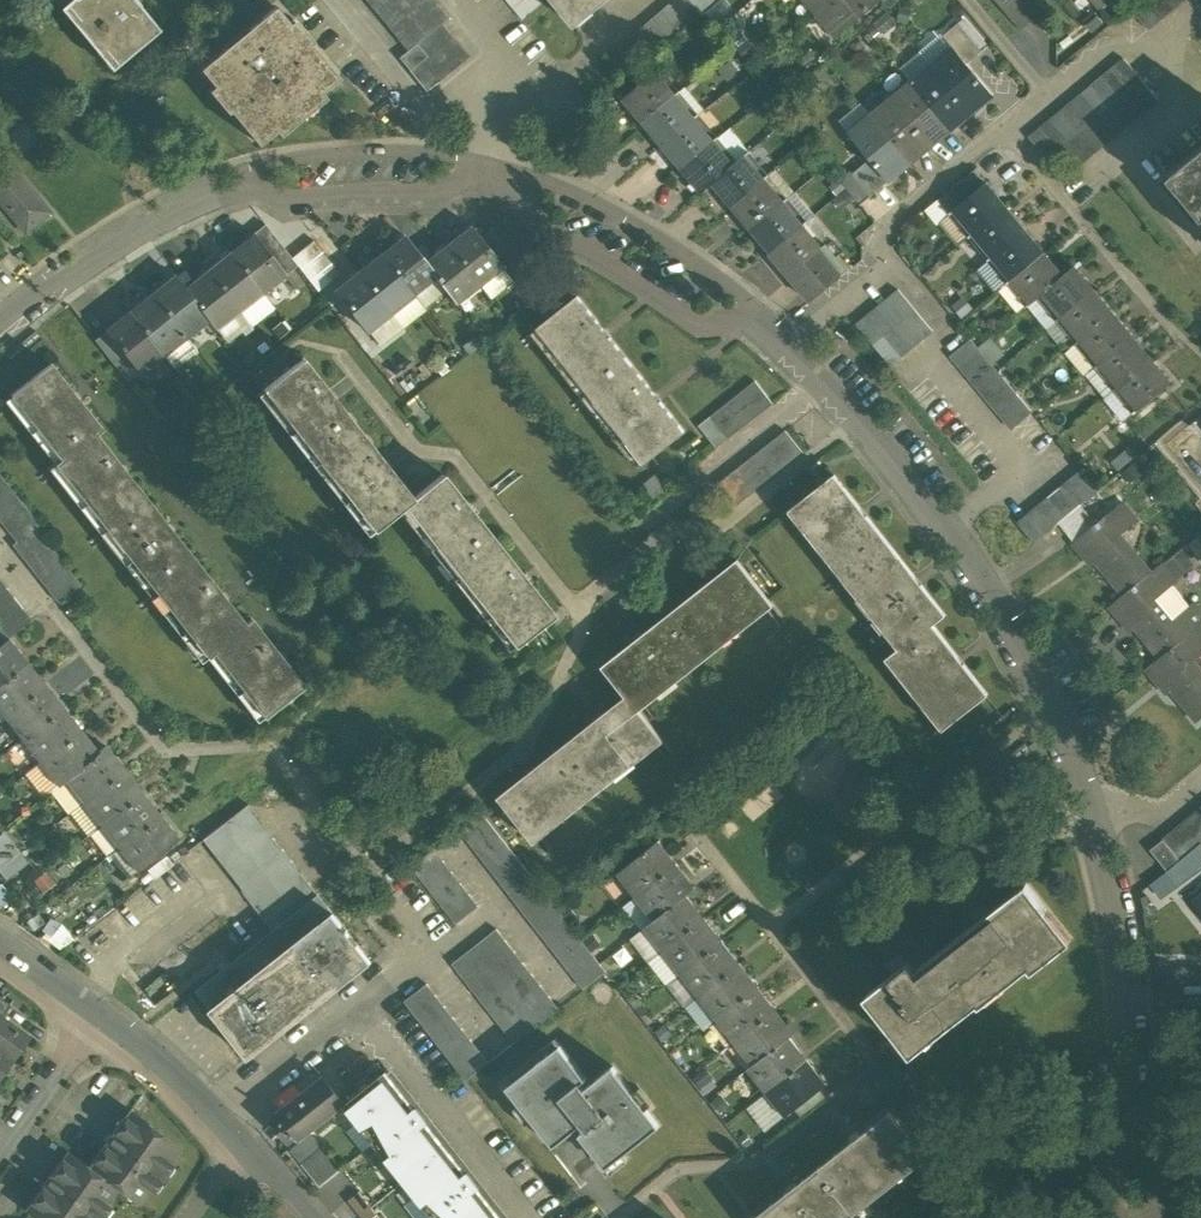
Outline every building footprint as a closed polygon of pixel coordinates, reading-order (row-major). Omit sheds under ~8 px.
[(65,8),(76,21),(72,25),(98,56),(102,53),(113,66),(156,30),(131,0),(74,0),(65,8)] [(370,9),(381,0),(363,0),(370,9)] [(397,0),(381,0),(370,9),(379,19),(399,3),(397,0)] [(399,3),(408,13),(424,0),(402,0),(399,3)] [(408,13),(417,24),(437,7),(431,0),(424,0),(408,13)] [(540,0),(505,0),(522,21),(544,4),(540,0)] [(575,28),(608,0),(552,0),(575,28)] [(606,58),(624,79),(700,14),(688,0),(675,0),(606,58)] [(700,14),(701,15),(719,0),(688,0),(700,14)] [(820,14),(837,0),(808,0),(820,14)] [(820,14),(837,35),(879,0),(837,0),(820,14)] [(1012,20),(1030,5),(1026,0),(996,0),(1012,20)] [(1099,8),(1108,0),(1092,0),(1099,8)] [(1159,21),(1141,0),(1130,9),(1148,30),(1159,21)] [(1158,0),(1141,0),(1159,21),(1169,13),(1158,0)] [(1169,13),(1180,4),(1177,0),(1158,0),(1169,13)] [(399,3),(379,19),(388,30),(408,13),(399,3)] [(437,7),(417,24),(427,37),(440,26),(448,20),(437,7)] [(273,8),(248,29),(250,32),(227,52),(225,49),(200,70),(226,101),(232,97),(238,105),(230,112),(258,144),(289,118),(283,112),(300,97),(306,104),(336,77),(309,45),(301,51),(294,43),(299,39),(273,8)] [(408,13),(388,30),(396,41),(417,24),(408,13)] [(417,24),(396,41),(407,53),(416,46),(427,37),(417,24)] [(981,53),(958,25),(943,38),(954,51),(966,66),(981,53)] [(427,37),(416,46),(426,59),(430,55),(441,46),(451,38),(440,26),(427,37)] [(467,58),(451,38),(441,46),(457,66),(467,58)] [(407,53),(398,60),(409,73),(419,64),(426,59),(416,46),(407,53)] [(457,66),(441,46),(430,55),(446,75),(457,66)] [(966,66),(954,51),(933,69),(970,113),(990,96),(966,66)] [(426,59),(419,64),(435,84),(446,75),(430,55),(426,59)] [(1141,80),(1124,60),(1113,69),(1129,89),(1141,80)] [(435,84),(419,64),(409,73),(425,93),(435,84)] [(970,113),(933,69),(913,85),(950,129),(970,113)] [(1129,89),(1113,69),(1102,77),(1119,98),(1129,89)] [(656,73),(624,100),(642,122),(674,95),(656,73)] [(1119,98),(1102,77),(1092,86),(1109,106),(1119,98)] [(1066,141),(1056,150),(1072,170),(1157,100),(1141,80),(1129,89),(1119,98),(1109,106),(1098,115),(1088,124),(1077,133),(1066,141)] [(950,129),(913,85),(892,102),(929,146),(950,129)] [(1109,106),(1092,86),(1081,95),(1098,115),(1109,106)] [(694,119),(674,95),(642,122),(661,146),(694,119)] [(1098,115),(1081,95),(1071,103),(1088,124),(1098,115)] [(929,146),(892,102),(873,118),(872,118),(909,163),(909,162),(929,146)] [(1088,124),(1071,103),(1060,112),(1077,133),(1088,124)] [(861,104),(839,121),(851,135),(872,118),(873,118),(861,104)] [(1060,112),(1050,121),(1066,141),(1077,133),(1060,112)] [(909,163),(872,118),(851,135),(851,136),(870,160),(888,181),(889,180),(909,163),(909,162),(909,163)] [(694,119),(661,146),(680,168),(712,141),(694,119)] [(1066,141),(1050,121),(1039,130),(1056,150),(1066,141)] [(1039,130),(1029,138),(1046,158),(1056,150),(1039,130)] [(712,141),(680,168),(700,192),(712,182),(732,165),(712,141)] [(1174,175),(1192,197),(1187,202),(1200,219),(1200,153),(1174,175)] [(732,165),(712,182),(732,206),(764,179),(744,155),(732,165)] [(870,160),(853,174),(850,171),(839,179),(860,205),(890,181),(889,180),(888,181),(870,160)] [(10,166),(5,170),(0,174),(0,201),(25,231),(49,212),(10,166)] [(976,170),(939,200),(949,214),(954,210),(987,183),(976,170)] [(764,179),(732,206),(751,229),(783,202),(764,179)] [(987,183),(954,210),(973,233),(1006,206),(987,183)] [(783,202),(751,229),(770,252),(802,226),(783,202)] [(1006,206),(973,233),(992,256),(1025,230),(1006,206)] [(296,265),(264,224),(252,234),(285,274),(296,265)] [(480,237),(471,225),(447,244),(479,285),(503,267),(480,237)] [(770,252),(789,276),(822,249),(822,248),(802,226),(770,252)] [(512,255),(491,228),(480,237),(501,264),(512,255)] [(1044,253),(1025,230),(992,256),(1011,280),(1044,253)] [(285,274),(252,234),(230,252),(262,293),(285,274)] [(424,261),(403,235),(381,253),(412,293),(435,275),(424,261)] [(822,249),(789,276),(810,301),(848,270),(829,247),(833,243),(831,240),(822,248),(822,249)] [(479,285),(447,244),(424,261),(435,275),(456,303),(479,285)] [(335,289),(301,246),(290,255),(323,298),(334,290),(335,289)] [(262,293),(230,252),(207,270),(239,311),(262,293)] [(412,293),(381,253),(358,271),(389,311),(412,293)] [(1044,253),(1011,280),(1030,303),(1042,293),(1063,276),(1044,253)] [(1063,276),(1042,293),(1061,317),(1094,291),(1074,266),(1063,276)] [(239,311),(207,270),(184,288),(208,318),(217,329),(239,311)] [(389,311),(358,271),(335,289),(334,290),(366,330),(389,311)] [(176,277),(153,295),(185,336),(208,318),(184,288),(176,277)] [(915,310),(898,290),(887,299),(904,319),(915,310)] [(1094,291),(1061,317),(1080,340),(1113,313),(1094,291)] [(185,336),(153,295),(130,313),(162,354),(185,336)] [(590,395),(630,363),(576,296),(536,327),(590,395)] [(904,319),(887,299),(877,308),(894,328),(904,319)] [(894,328),(877,308),(867,316),(884,336),(894,328)] [(931,331),(915,310),(904,319),(921,340),(931,331)] [(162,354),(130,313),(105,332),(137,373),(162,354)] [(1113,313),(1080,340),(1099,363),(1132,337),(1113,313)] [(867,316),(856,325),(873,345),(884,336),(867,316)] [(904,319),(894,328),(910,348),(921,340),(904,319)] [(910,348),(894,328),(884,336),(900,356),(910,348)] [(137,373),(105,332),(95,340),(128,381),(137,373)] [(900,356),(884,336),(873,345),(889,365),(900,356)] [(1132,337),(1099,363),(1118,386),(1150,359),(1132,337)] [(970,338),(951,354),(959,365),(979,348),(970,338)] [(979,348),(959,365),(968,375),(988,359),(979,348)] [(317,460),(357,428),(302,358),(262,390),(317,460)] [(997,370),(988,359),(968,375),(977,386),(997,370)] [(1150,359),(1118,386),(1137,410),(1170,383),(1150,359)] [(645,463),(684,431),(630,363),(590,395),(645,463)] [(61,460),(94,434),(101,428),(50,364),(10,395),(61,460)] [(1006,381),(997,370),(977,386),(986,397),(1006,381)] [(755,381),(698,426),(716,448),(773,403),(755,381)] [(1006,381),(986,397),(994,407),(1014,391),(1006,381)] [(1014,391),(994,407),(1003,417),(1023,402),(1014,391)] [(1023,402),(1003,417),(1012,428),(1031,412),(1023,402)] [(412,498),(357,428),(317,460),(372,530),(403,506),(412,498)] [(785,430),(717,484),(735,506),(803,453),(785,430)] [(105,529),(144,498),(94,434),(61,460),(55,464),(105,529)] [(1080,470),(1069,479),(1086,499),(1097,491),(1080,470)] [(0,475),(0,522),(16,543),(35,528),(39,525),(0,475)] [(458,575),(497,545),(442,475),(412,498),(403,506),(458,575)] [(843,580),(888,544),(833,475),(788,511),(843,580)] [(1086,499),(1069,479),(1059,488),(1076,508),(1080,505),(1086,499)] [(1076,508),(1059,488),(1048,496),(1065,517),(1076,508)] [(1065,517),(1048,496),(1038,505),(1055,525),(1058,523),(1065,517)] [(156,593),(195,562),(144,498),(105,529),(156,593)] [(1074,542),(1086,556),(1090,553),(1124,594),(1151,572),(1137,556),(1130,562),(1112,541),(1137,521),(1121,502),(1096,524),(1074,542)] [(1055,525),(1038,505),(1027,514),(1044,535),(1055,525)] [(1096,524),(1080,505),(1076,508),(1065,517),(1058,523),(1074,542),(1096,524)] [(1027,514),(1016,523),(1033,543),(1044,535),(1027,514)] [(16,543),(13,546),(57,602),(80,584),(35,528),(16,543)] [(932,623),(944,614),(888,544),(843,580),(898,650),(932,623)] [(513,645),(552,615),(497,545),(458,575),(513,645)] [(668,613),(705,659),(772,605),(736,560),(668,613)] [(213,652),(245,626),(195,562),(156,593),(206,657),(213,652)] [(1110,606),(1122,620),(1127,615),(1162,657),(1195,629),(1200,624),(1200,617),(1191,605),(1190,605),(1173,585),(1174,584),(1158,566),(1151,572),(1124,594),(1110,606)] [(0,581),(0,628),(8,638),(31,620),(0,581)] [(625,696),(638,712),(705,659),(668,613),(601,666),(625,696)] [(213,652),(265,718),(304,687),(252,621),(245,626),(213,652)] [(932,623),(898,650),(886,659),(942,729),(987,693),(932,623)] [(1147,669),(1159,683),(1164,679),(1198,720),(1200,717),(1200,685),(1186,667),(1200,654),(1200,636),(1195,629),(1162,657),(1147,669)] [(26,662),(8,639),(0,645),(0,682),(26,662)] [(0,682),(0,711),(4,716),(44,685),(26,662),(0,682)] [(44,685),(4,716),(22,739),(62,708),(44,685)] [(625,696),(561,747),(597,793),(662,742),(638,712),(625,696)] [(62,708),(22,739),(40,762),(80,730),(62,708)] [(80,730),(40,762),(58,784),(65,779),(97,753),(80,730)] [(597,793),(561,747),(497,798),(533,843),(597,793)] [(97,753),(65,779),(83,802),(123,770),(105,748),(97,753)] [(123,770),(83,802),(101,825),(141,793),(123,770)] [(158,816),(141,793),(101,825),(119,847),(158,816)] [(320,894),(248,802),(201,839),(273,931),(320,894)] [(606,971),(482,812),(459,830),(584,988),(606,971)] [(1195,812),(1184,821),(1200,842),(1200,820),(1195,812)] [(158,816),(119,847),(137,871),(177,840),(158,816)] [(1184,821),(1173,830),(1191,851),(1200,843),(1200,842),(1184,821)] [(1191,851),(1173,830),(1163,838),(1181,860),(1191,851)] [(1163,838),(1151,849),(1169,870),(1181,860),(1163,838)] [(0,848),(0,866),(19,851),(11,840),(0,848)] [(658,840),(617,873),(636,896),(677,864),(658,840)] [(480,906),(436,850),(413,868),(457,924),(480,906)] [(0,866),(0,873),(5,880),(28,863),(19,851),(0,866)] [(677,864),(636,896),(655,920),(686,895),(696,887),(677,864)] [(962,934),(999,981),(1003,986),(1030,965),(1029,964),(1043,952),(1047,958),(1065,944),(1041,914),(1048,909),(1027,883),(962,934)] [(273,931),(197,991),(211,1009),(273,961),(334,913),(320,894),(273,931)] [(655,920),(646,927),(664,950),(704,918),(686,895),(655,920)] [(372,961),(334,913),(273,961),(311,1009),(372,961)] [(704,918),(664,950),(682,973),(722,941),(704,918)] [(497,928),(452,964),(514,1043),(559,1007),(497,928)] [(979,997),(999,981),(962,934),(916,970),(909,962),(866,995),(908,1049),(931,1031),(935,1036),(956,1020),(952,1014),(973,997),(977,1003),(979,1001),(981,1004),(983,1002),(979,997)] [(722,941),(682,973),(699,996),(740,964),(722,941)] [(311,1009),(273,961),(211,1009),(249,1058),(311,1009)] [(740,964),(699,996),(717,1018),(758,987),(740,964)] [(489,1062),(427,983),(404,1001),(466,1080),(489,1062)] [(758,987),(717,1018),(735,1041),(776,1009),(758,987)] [(1,1016),(10,1004),(0,997),(0,1015),(1,1016)] [(776,1009),(735,1041),(753,1064),(790,1036),(794,1033),(776,1009)] [(0,1015),(0,1052),(11,1060),(29,1035),(1,1016),(0,1015)] [(753,1064),(749,1068),(767,1091),(808,1060),(790,1036),(753,1064)] [(613,1066),(585,1088),(581,1083),(586,1079),(559,1045),(506,1088),(553,1147),(582,1124),(585,1129),(579,1133),(606,1168),(660,1125),(613,1066)] [(0,1052),(0,1075),(11,1060),(0,1052)] [(808,1060),(767,1091),(786,1115),(827,1084),(808,1060)] [(345,1105),(405,1181),(446,1148),(425,1121),(427,1119),(418,1108),(416,1110),(387,1072),(345,1105)] [(324,1079),(283,1111),(284,1112),(274,1120),(290,1140),(299,1132),(304,1137),(345,1105),(324,1079)] [(180,1146),(129,1109),(88,1167),(117,1188),(139,1203),(156,1178),(162,1182),(167,1175),(162,1171),(180,1146)] [(924,1158),(890,1113),(823,1165),(857,1209),(924,1158)] [(324,1146),(302,1164),(320,1186),(342,1168),(324,1146)] [(405,1181),(434,1217),(502,1217),(476,1185),(478,1184),(469,1173),(467,1174),(446,1148),(405,1181)] [(66,1151),(24,1209),(37,1217),(104,1217),(105,1217),(99,1213),(117,1188),(88,1167),(66,1151)] [(823,1165),(755,1217),(756,1217),(845,1217),(857,1209),(823,1165)] [(359,1191),(348,1200),(362,1217),(371,1217),(377,1214),(359,1191)]
